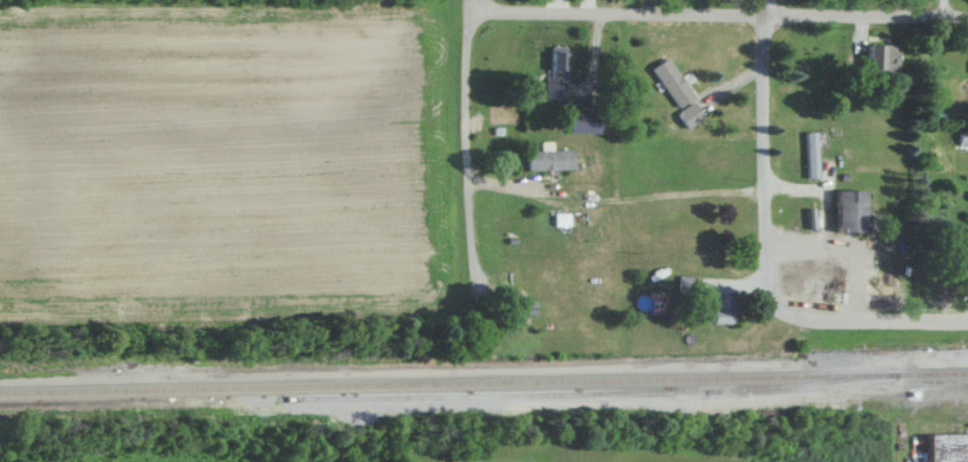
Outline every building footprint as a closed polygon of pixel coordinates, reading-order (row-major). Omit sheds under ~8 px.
[(863,45),(863,71),(898,71),(898,45),(863,45)] [(567,98),(567,52),(547,52),(547,98),(567,98)] [(678,107),(695,95),(668,56),(650,68),(678,107)] [(677,114),(687,128),(704,117),(694,102),(677,114)] [(807,132),(807,178),(818,178),(818,132),(807,132)] [(522,150),(522,170),(571,170),(571,150),(522,150)] [(862,231),(862,190),(832,190),(832,231),(862,231)] [(565,226),(565,213),(551,213),(551,226),(565,226)] [(690,275),(673,275),(673,291),(690,291),(690,275)] [(696,323),(728,323),(728,295),(696,295),(696,323)] [(923,434),(924,461),(967,461),(967,434),(923,434)]
